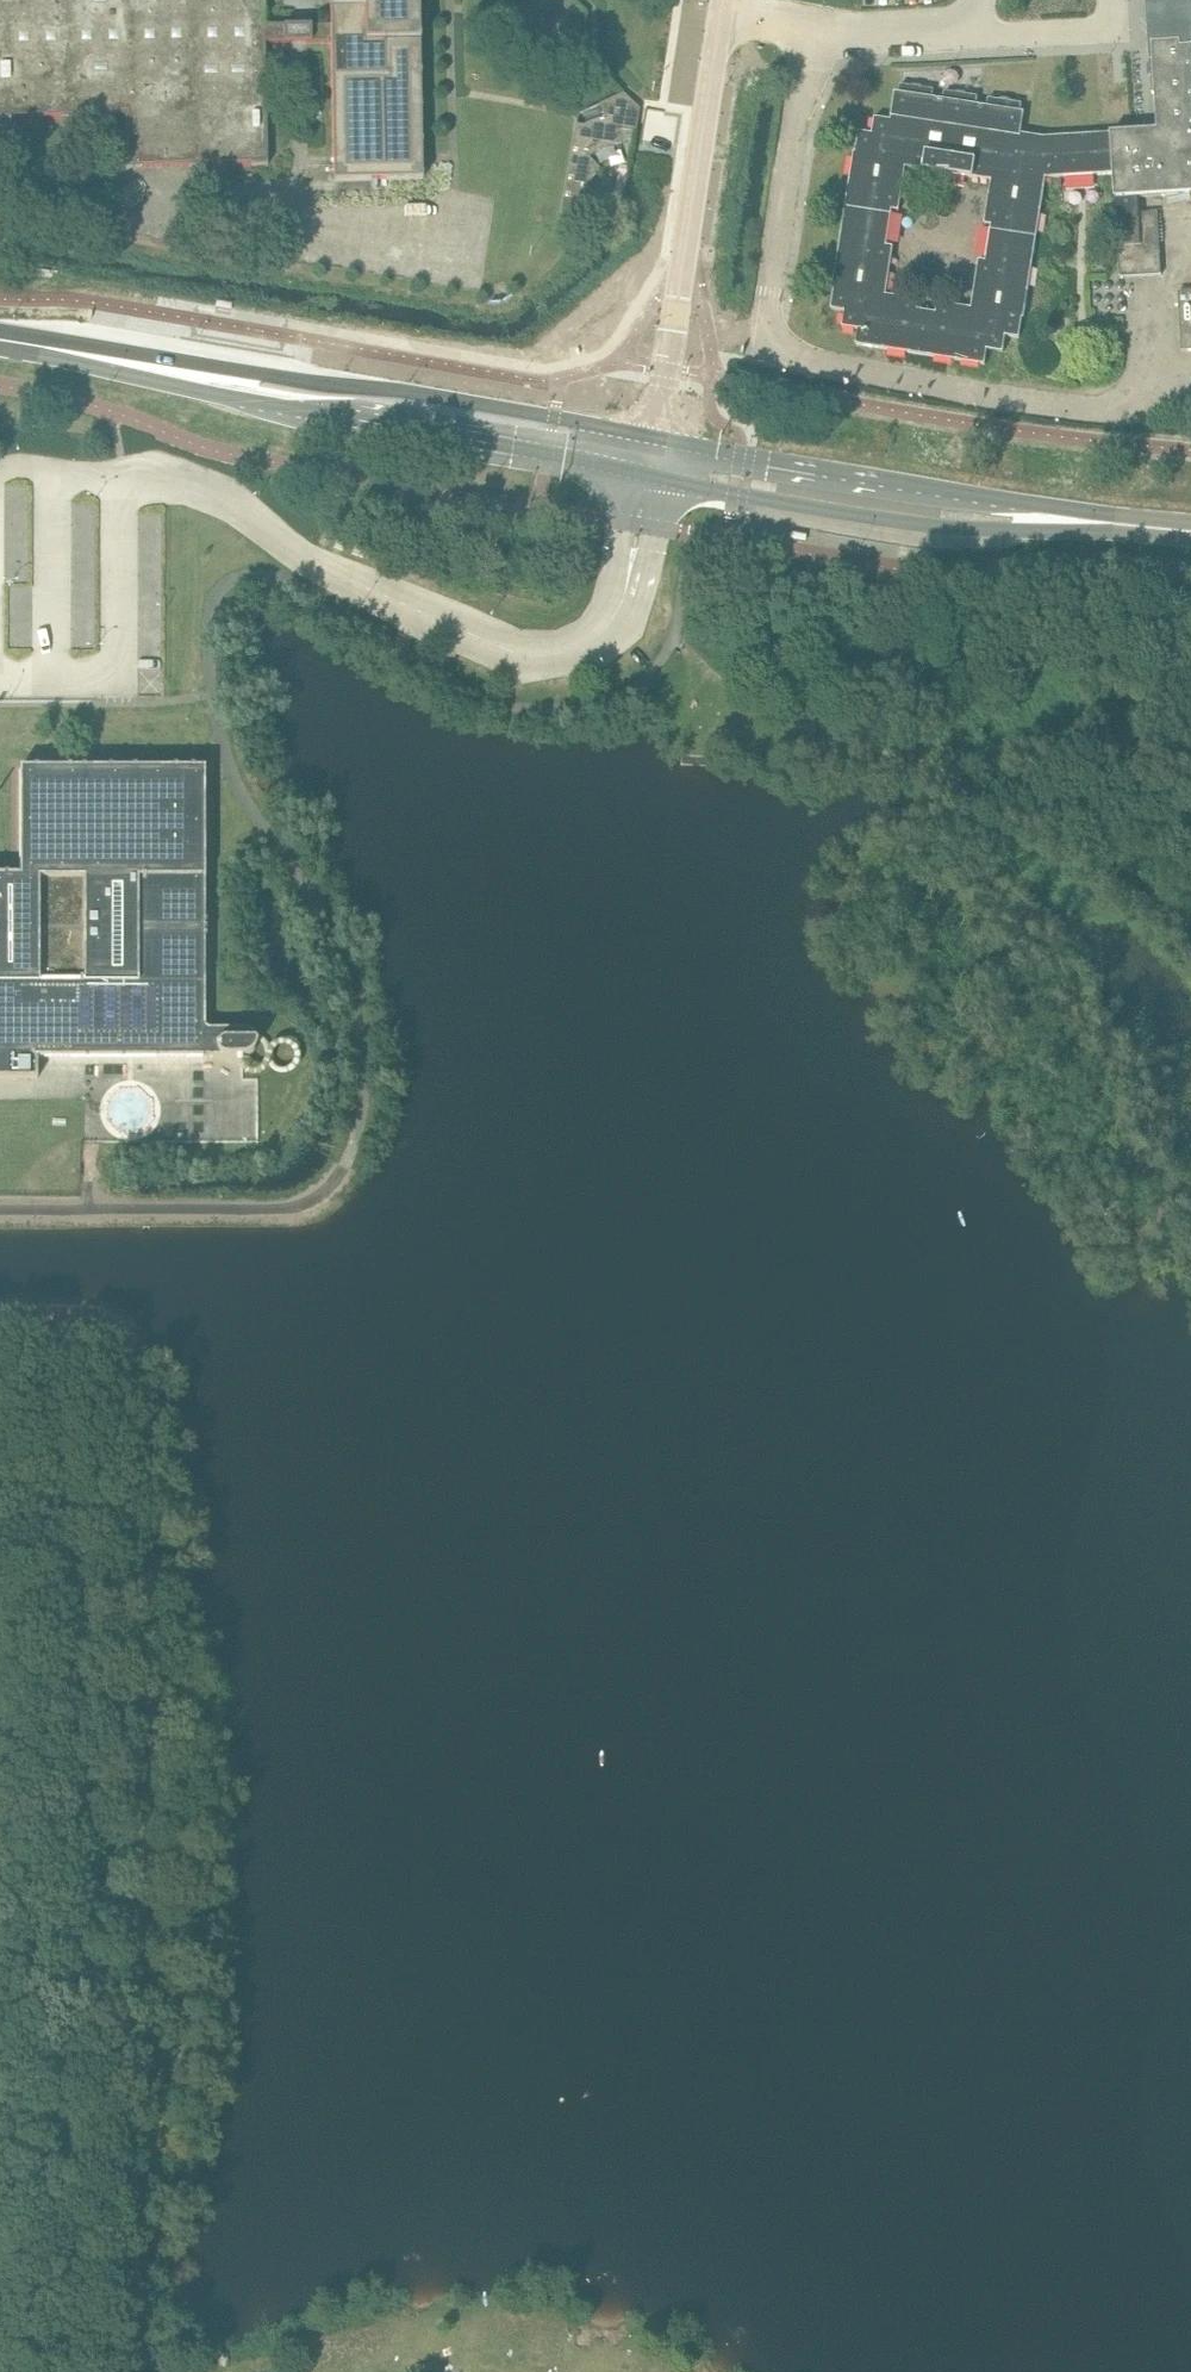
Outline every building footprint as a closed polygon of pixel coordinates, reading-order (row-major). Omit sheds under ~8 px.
[(125,116),(125,124),(126,167),(268,164),(266,43),(331,41),(334,181),(424,179),(420,0),(330,0),(330,24),(266,26),(265,0),(0,0),(0,119),(125,116)] [(856,152),(855,152),(833,288),(835,288),(832,308),(845,310),(843,326),(859,329),(856,344),(985,364),(988,349),(1004,351),(1004,350),(1006,335),(1020,337),(1023,318),(1025,318),(1046,177),(1114,173),(1116,198),(1120,277),(1162,274),(1158,212),(1140,213),(1139,197),(1190,193),(1190,10),(1190,0),(1178,0),(1180,23),(1151,24),(1150,24),(1152,44),(1150,44),(1153,93),(1156,93),(1158,130),(1044,137),(1022,133),(1025,112),(1021,111),(1022,103),(1004,100),(989,98),(987,106),(977,105),(978,96),(945,91),(943,99),(933,98),(934,89),(901,84),(899,92),(896,92),(891,120),(875,117),(873,133),(860,131),(856,152)] [(626,191),(640,108),(623,92),(578,112),(559,220),(573,223),(599,210),(598,209),(591,212),(587,201),(588,189),(592,178),(600,169),(589,157),(596,152),(604,148),(612,145),(622,144),(621,127),(630,128),(631,115),(637,116),(625,191),(626,191)] [(243,1056),(245,1056),(247,1056),(249,1055),(250,1054),(251,1054),(253,1053),(253,1052),(254,1051),(255,1051),(256,1049),(256,1047),(257,1046),(257,1045),(257,1043),(257,1041),(257,1040),(256,1038),(255,1035),(255,1034),(253,1033),(251,1031),(248,1029),(245,1029),(244,1028),(214,1029),(209,1028),(207,1027),(206,1026),(205,1025),(205,1024),(205,767),(20,767),(20,874),(0,874),(0,1078),(38,1078),(38,1056),(241,1056),(243,1056)]
